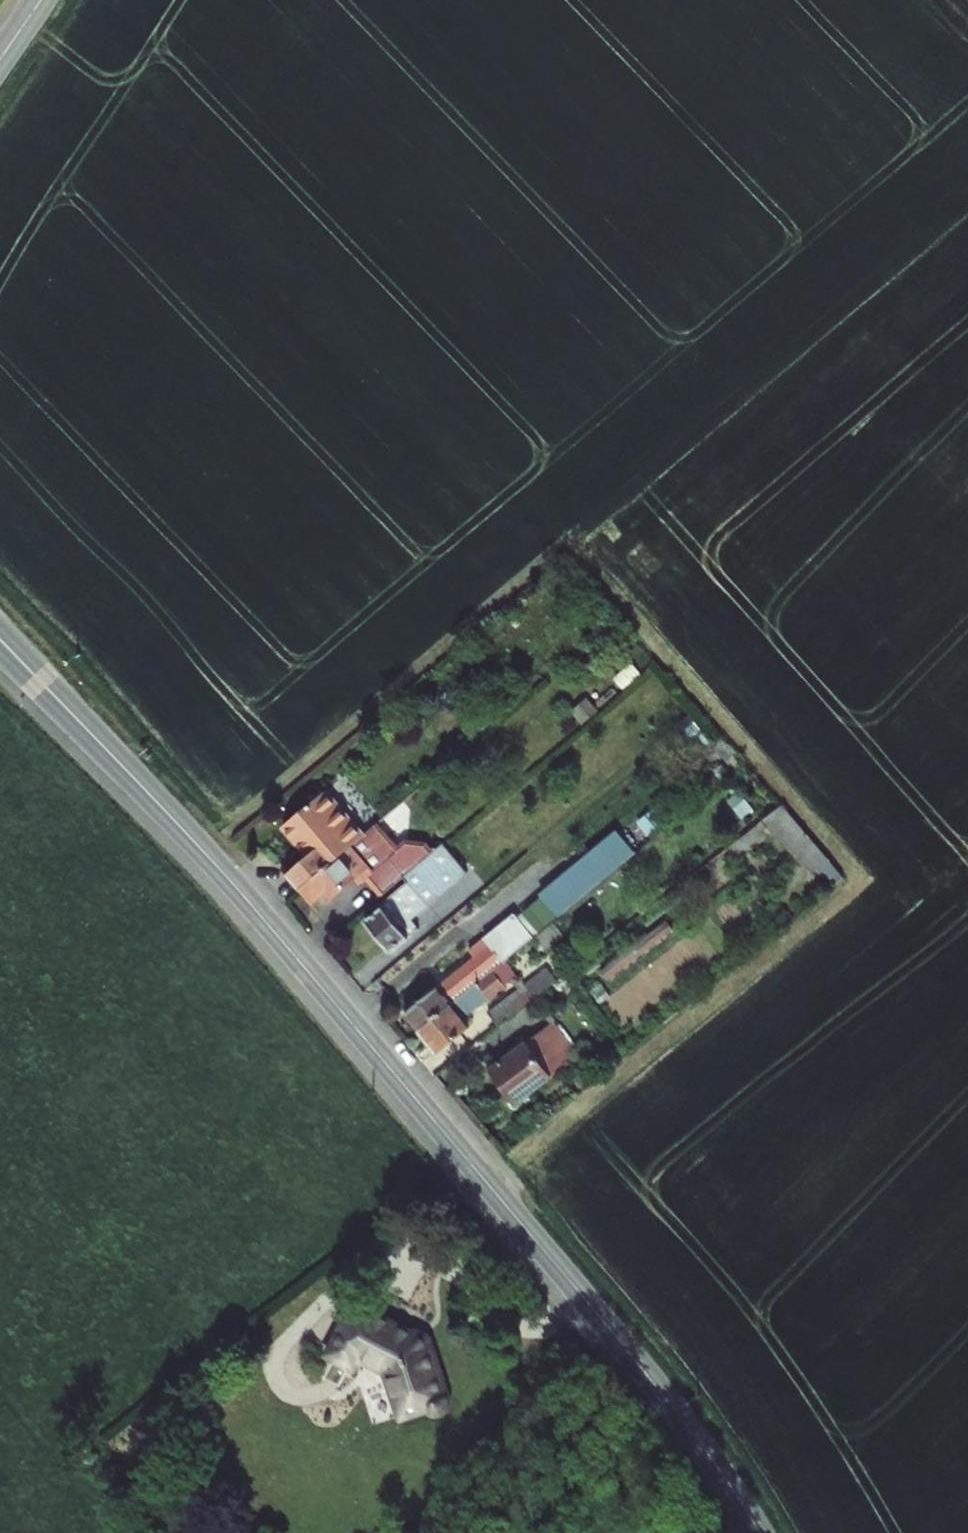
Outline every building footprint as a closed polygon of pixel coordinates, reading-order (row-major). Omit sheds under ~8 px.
[(784,813),(759,833),(765,841),(773,834),(812,881),(820,875),(840,897),(853,887),(784,813)] [(304,868),(344,835),(330,818),(290,851),(304,868)] [(302,905),(360,854),(344,835),(304,868),(308,873),(289,889),(302,905)] [(368,847),(382,864),(386,860),(372,843),(368,847)] [(382,864),(368,847),(360,854),(302,905),(315,920),(327,910),(332,916),(358,894),(364,901),(378,890),(391,906),(407,893),(392,875),(382,864)] [(407,893),(427,876),(412,858),(392,875),(407,893)] [(412,899),(432,921),(470,890),(445,861),(427,876),(407,893),(412,899)] [(412,899),(383,923),(388,929),(372,943),(395,971),(424,947),(415,936),(432,921),(412,899)] [(423,1043),(509,971),(485,943),(465,960),(474,971),(408,1026),(423,1043)] [(509,971),(423,1043),(442,1066),(475,1038),(469,1031),(549,964),(536,948),(509,971)] [(525,1000),(492,1028),(500,1038),(534,1011),(525,1000)] [(564,1035),(547,1050),(565,1073),(583,1058),(564,1035)] [(565,1073),(547,1050),(543,1044),(494,1081),(519,1114),(568,1077),(565,1073)] [(436,1389),(413,1334),(352,1305),(329,1354),(352,1365),(356,1355),(387,1369),(404,1411),(431,1399),(435,1405),(442,1406),(449,1399),(445,1390),(436,1389)]
